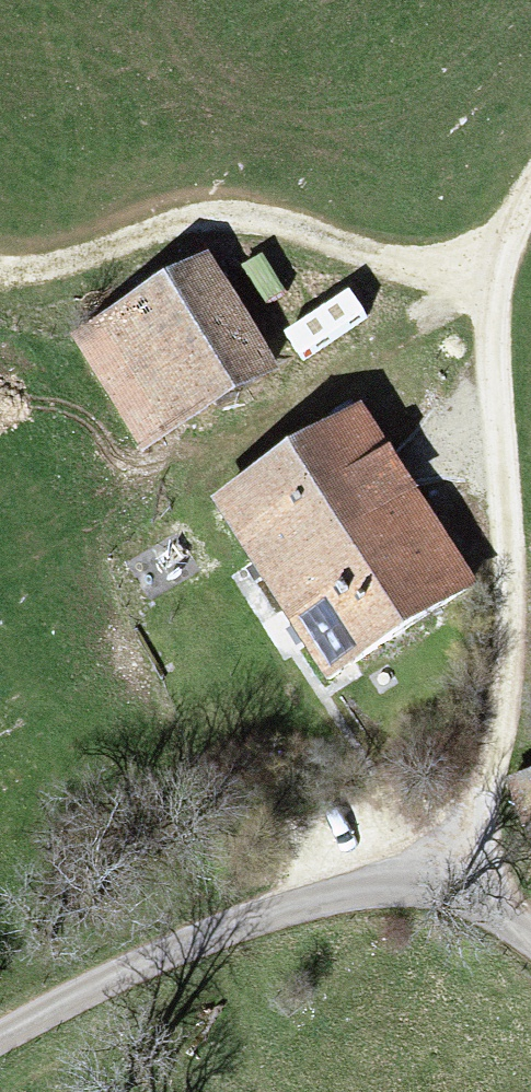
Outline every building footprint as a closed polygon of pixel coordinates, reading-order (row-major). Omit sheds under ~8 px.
[(215,261),(75,337),(137,452),(278,376),(215,261)] [(360,409),(214,505),(333,684),(479,587),(360,409)]
